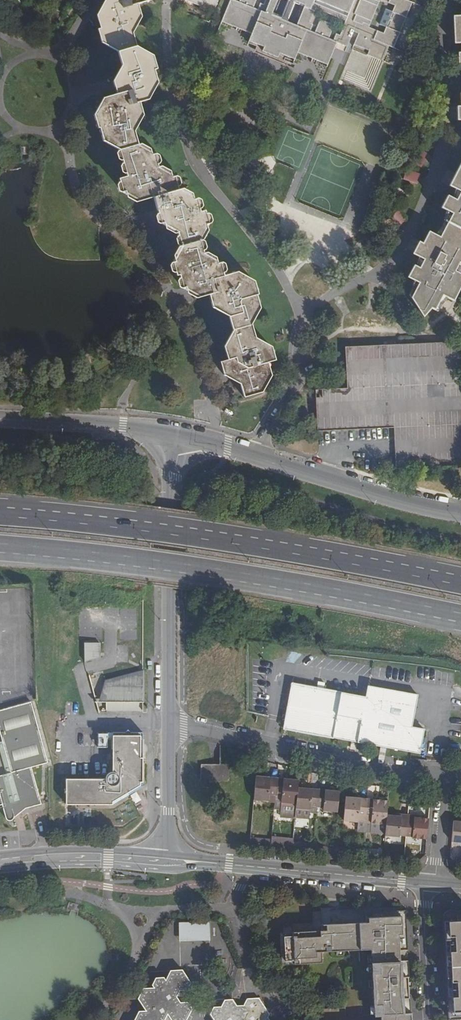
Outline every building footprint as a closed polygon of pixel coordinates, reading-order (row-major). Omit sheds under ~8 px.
[(225,374),(242,384),(245,397),(264,391),(273,375),(271,368),(269,362),(277,360),(273,347),(257,337),(253,324),(262,308),(258,295),(259,294),(255,281),(239,271),(225,275),(223,269),(221,263),(205,253),(201,240),(210,224),(206,210),(201,211),(197,199),(184,202),(180,188),(176,176),(159,167),(156,155),(139,146),(135,133),(144,116),(142,109),(141,103),(149,101),(146,88),(158,84),(155,72),(158,71),(154,57),(137,47),(133,34),(143,18),(141,11),(139,5),(152,1),(153,0),(107,0),(110,12),(98,16),(101,29),(99,30),(102,43),(119,53),(122,67),(113,83),(117,95),(104,98),(94,116),(98,129),(100,128),(103,141),(121,151),(128,176),(121,178),(124,192),(140,200),(154,196),(162,224),(179,233),(183,246),(174,262),(178,276),(180,275),(184,288),(196,285),(200,297),(210,294),(214,307),(230,317),(234,330),(225,347),(229,359),(221,361),(225,374)] [(185,2),(214,13),(220,0),(186,0),(185,2)] [(231,1),(222,23),(252,36),(249,42),(264,49),(262,53),(278,59),(280,55),(295,61),(298,54),(328,67),(337,45),(347,49),(354,34),(358,36),(352,51),(383,63),(389,48),(394,50),(413,4),(408,2),(409,0),(283,0),(304,9),(296,27),(281,21),(282,18),(273,14),(279,0),(266,0),(264,6),(260,4),(257,11),(254,9),(258,0),(241,0),(240,3),(235,2),(236,0),(228,0),(231,1)] [(423,151),(413,162),(421,168),(431,158),(423,151)] [(459,167),(455,175),(449,186),(455,189),(454,193),(453,198),(448,195),(444,203),(441,208),(447,211),(446,221),(444,224),(440,228),(439,230),(436,234),(429,231),(426,238),(423,243),(419,241),(413,253),(419,256),(417,266),(414,265),(411,270),(408,277),(414,280),(413,286),(410,295),(412,298),(423,317),(432,308),(434,309),(437,311),(441,304),(444,301),(448,298),(454,301),(460,289),(460,163),(459,167)] [(406,169),(403,179),(418,184),(421,174),(406,169)] [(396,208),(389,215),(399,226),(407,219),(396,208)] [(391,461),(395,461),(395,468),(460,465),(460,341),(453,341),(346,346),(347,365),(347,371),(348,388),(316,389),(317,431),(393,428),(393,440),(391,440),(391,450),(391,461)] [(101,657),(100,643),(84,643),(85,662),(101,657)] [(106,702),(106,703),(106,710),(143,710),(144,671),(121,676),(106,681),(106,702)] [(304,680),(303,686),(313,688),(315,681),(304,680)] [(98,703),(106,703),(106,702),(106,681),(104,681),(98,703)] [(285,729),(419,753),(424,728),(412,726),(418,694),(368,685),(366,697),(313,688),(303,686),(293,684),(287,721),(285,729)] [(2,805),(5,818),(7,819),(9,820),(10,821),(11,821),(12,820),(13,819),(14,817),(11,808),(16,807),(21,806),(23,813),(28,809),(35,807),(40,806),(30,769),(44,763),(29,703),(0,711),(0,739),(10,775),(0,777),(0,806),(2,805)] [(142,788),(142,734),(132,734),(128,729),(123,734),(113,734),(112,771),(111,772),(109,772),(107,774),(105,775),(104,777),(104,780),(70,780),(70,791),(67,793),(70,797),(70,805),(112,806),(142,788)] [(242,760),(242,749),(229,749),(229,760),(242,760)] [(229,781),(229,764),(200,764),(200,780),(229,781)] [(255,787),(252,812),(274,814),(276,789),(255,787)] [(274,814),(273,820),(281,821),(282,815),(295,816),(296,800),(297,792),(276,789),(274,814)] [(316,820),(317,802),(296,800),(295,816),(294,828),(311,830),(312,819),(316,820)] [(364,826),(366,802),(345,800),(343,823),(364,826)] [(336,825),(338,804),(317,802),(316,820),(323,820),(323,824),(336,825)] [(386,815),(387,804),(366,802),(364,826),(385,828),(386,818),(386,815)] [(294,828),(295,816),(282,815),(281,821),(281,827),(294,828)] [(400,823),(407,824),(407,817),(395,815),(394,819),(401,819),(400,823)] [(394,819),(386,818),(385,828),(384,838),(400,840),(400,838),(405,839),(407,824),(400,823),(401,819),(394,819)] [(426,842),(428,822),(420,821),(414,821),(413,824),(407,824),(405,839),(412,839),(411,841),(426,842)] [(451,844),(460,845),(460,824),(453,823),(451,844)] [(271,848),(292,850),(292,844),(292,842),(271,841),(271,842),(271,848)] [(334,853),(359,856),(359,847),(334,844),(334,853)] [(361,856),(380,858),(381,849),(362,847),(361,856)] [(286,934),(282,934),(283,943),(287,943),(287,956),(283,956),(284,965),(288,965),(317,963),(317,952),(333,951),(333,955),(342,955),(342,951),(349,950),(349,954),(358,954),(358,950),(359,950),(368,950),(368,949),(371,949),(371,954),(366,954),(367,975),(372,975),(372,979),(374,1005),(369,1005),(370,1015),(374,1015),(380,1015),(403,1013),(402,998),(407,998),(406,974),(401,975),(400,957),(398,934),(400,934),(404,934),(403,925),(403,916),(366,917),(366,922),(357,923),(316,925),(313,925),(313,932),(286,934)] [(450,920),(447,921),(445,922),(444,924),(443,924),(442,927),(442,928),(442,930),(442,934),(448,1019),(460,1019),(460,920),(450,920)] [(210,939),(210,921),(180,921),(180,939),(210,939)] [(210,942),(181,941),(180,964),(209,964),(210,942)] [(181,1002),(177,997),(181,990),(187,990),(191,981),(183,968),(172,968),(166,978),(164,975),(157,975),(153,983),(155,985),(145,986),(139,998),(148,1011),(140,1011),(135,1019),(186,1019),(192,1010),(188,1002),(181,1002)] [(268,1019),(270,1015),(259,998),(249,999),(245,1006),(237,1006),(233,1000),(226,1000),(222,1007),(215,1007),(211,1014),(215,1019),(269,1019),(268,1019)]
